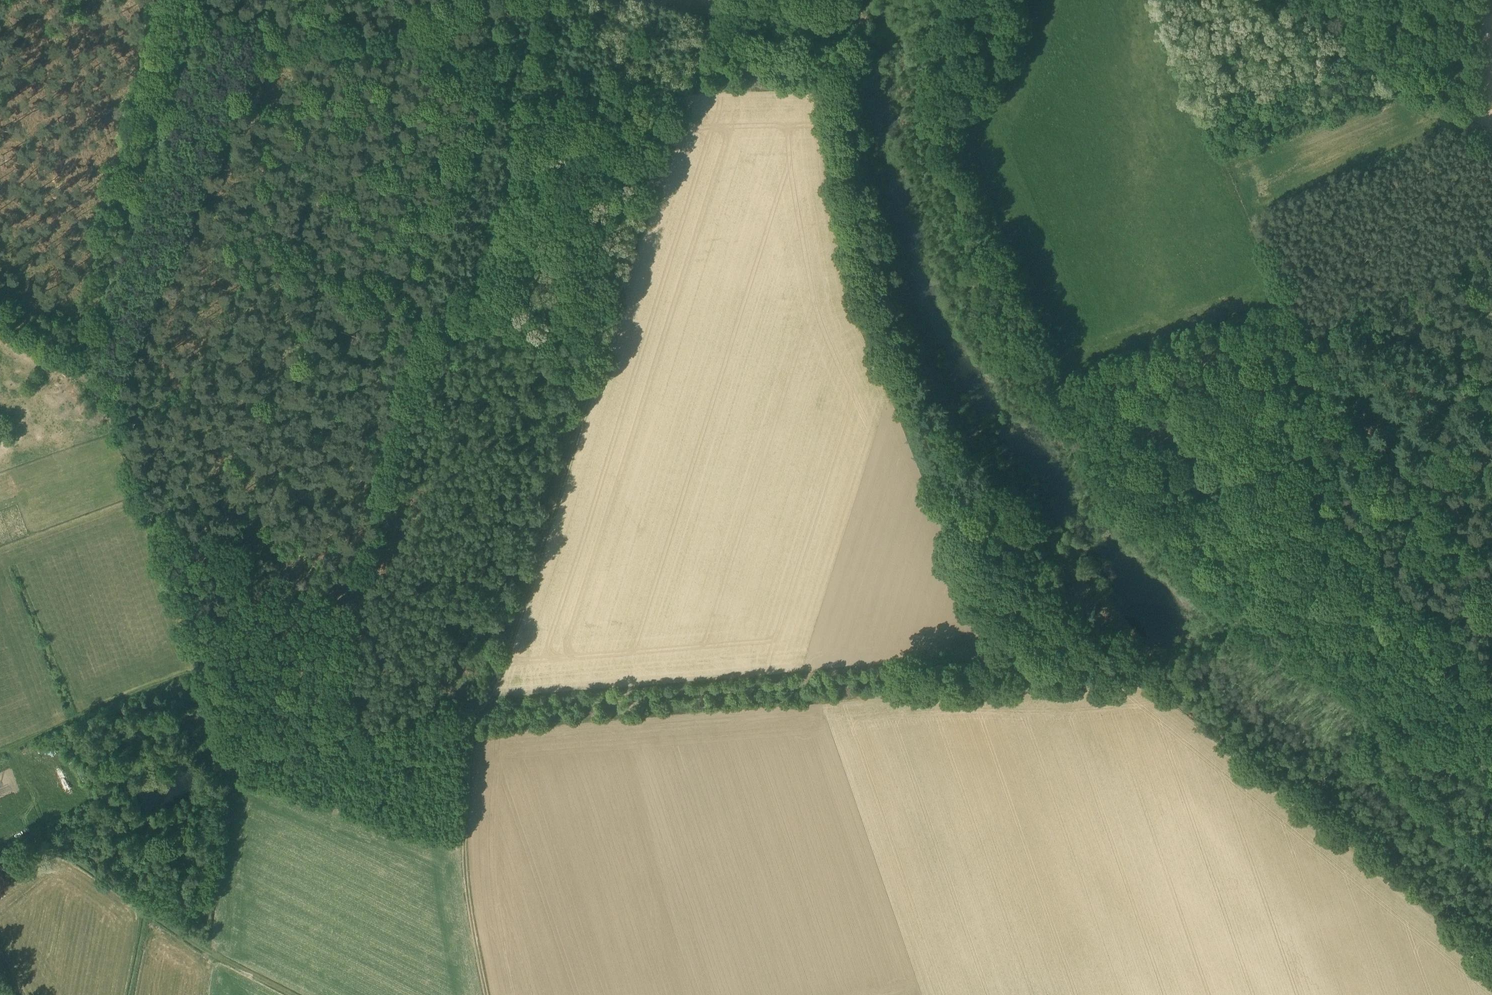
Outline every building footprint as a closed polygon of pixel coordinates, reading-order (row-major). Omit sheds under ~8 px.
[(60,370),(56,382),(64,385),(68,372),(60,370)]
